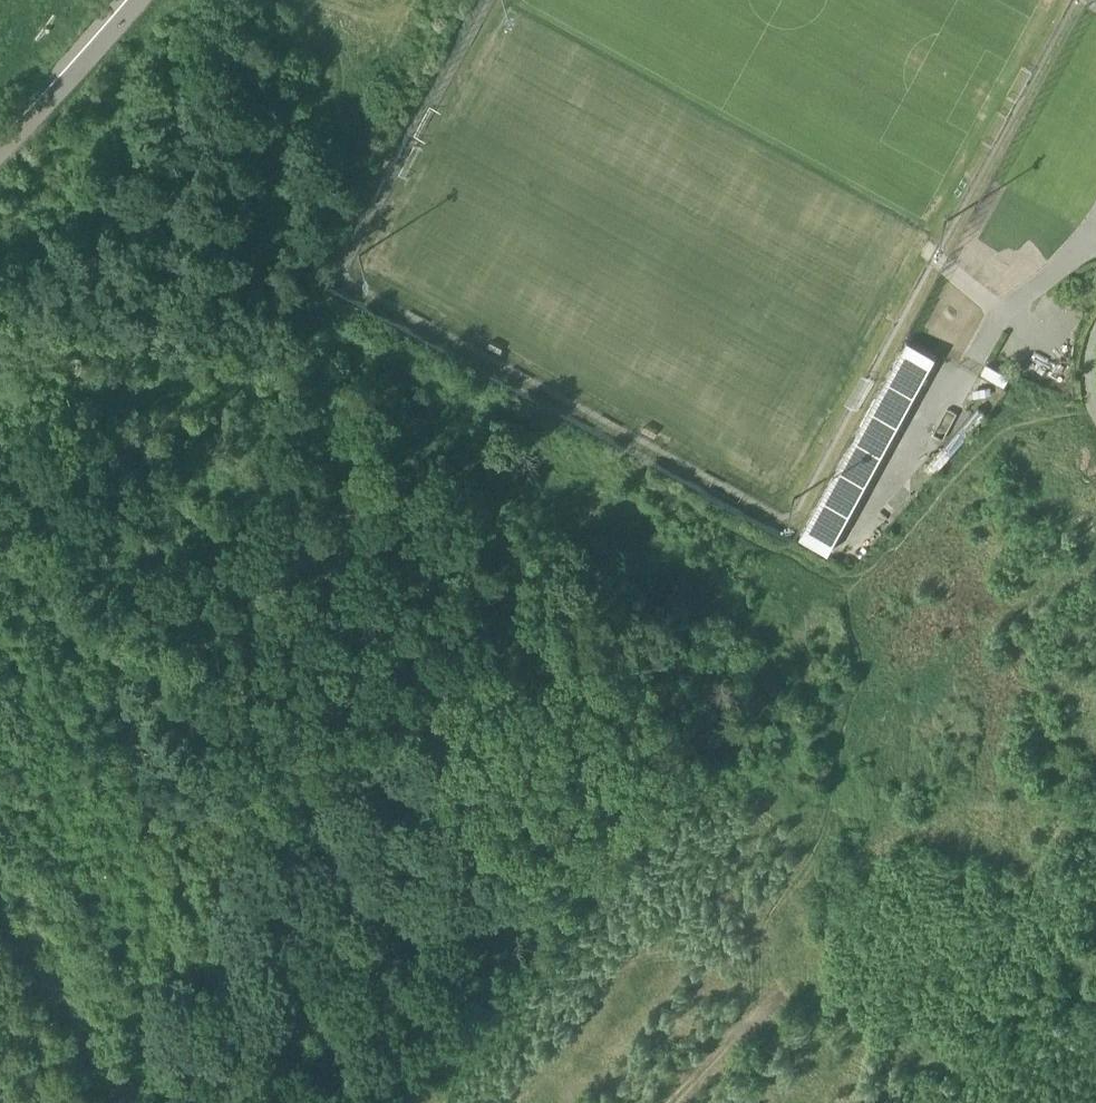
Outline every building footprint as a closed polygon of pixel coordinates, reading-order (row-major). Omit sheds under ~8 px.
[(908,340),(837,470),(865,486),(936,356),(908,340)] [(911,476),(881,510),(889,517),(912,493),(911,476)]
